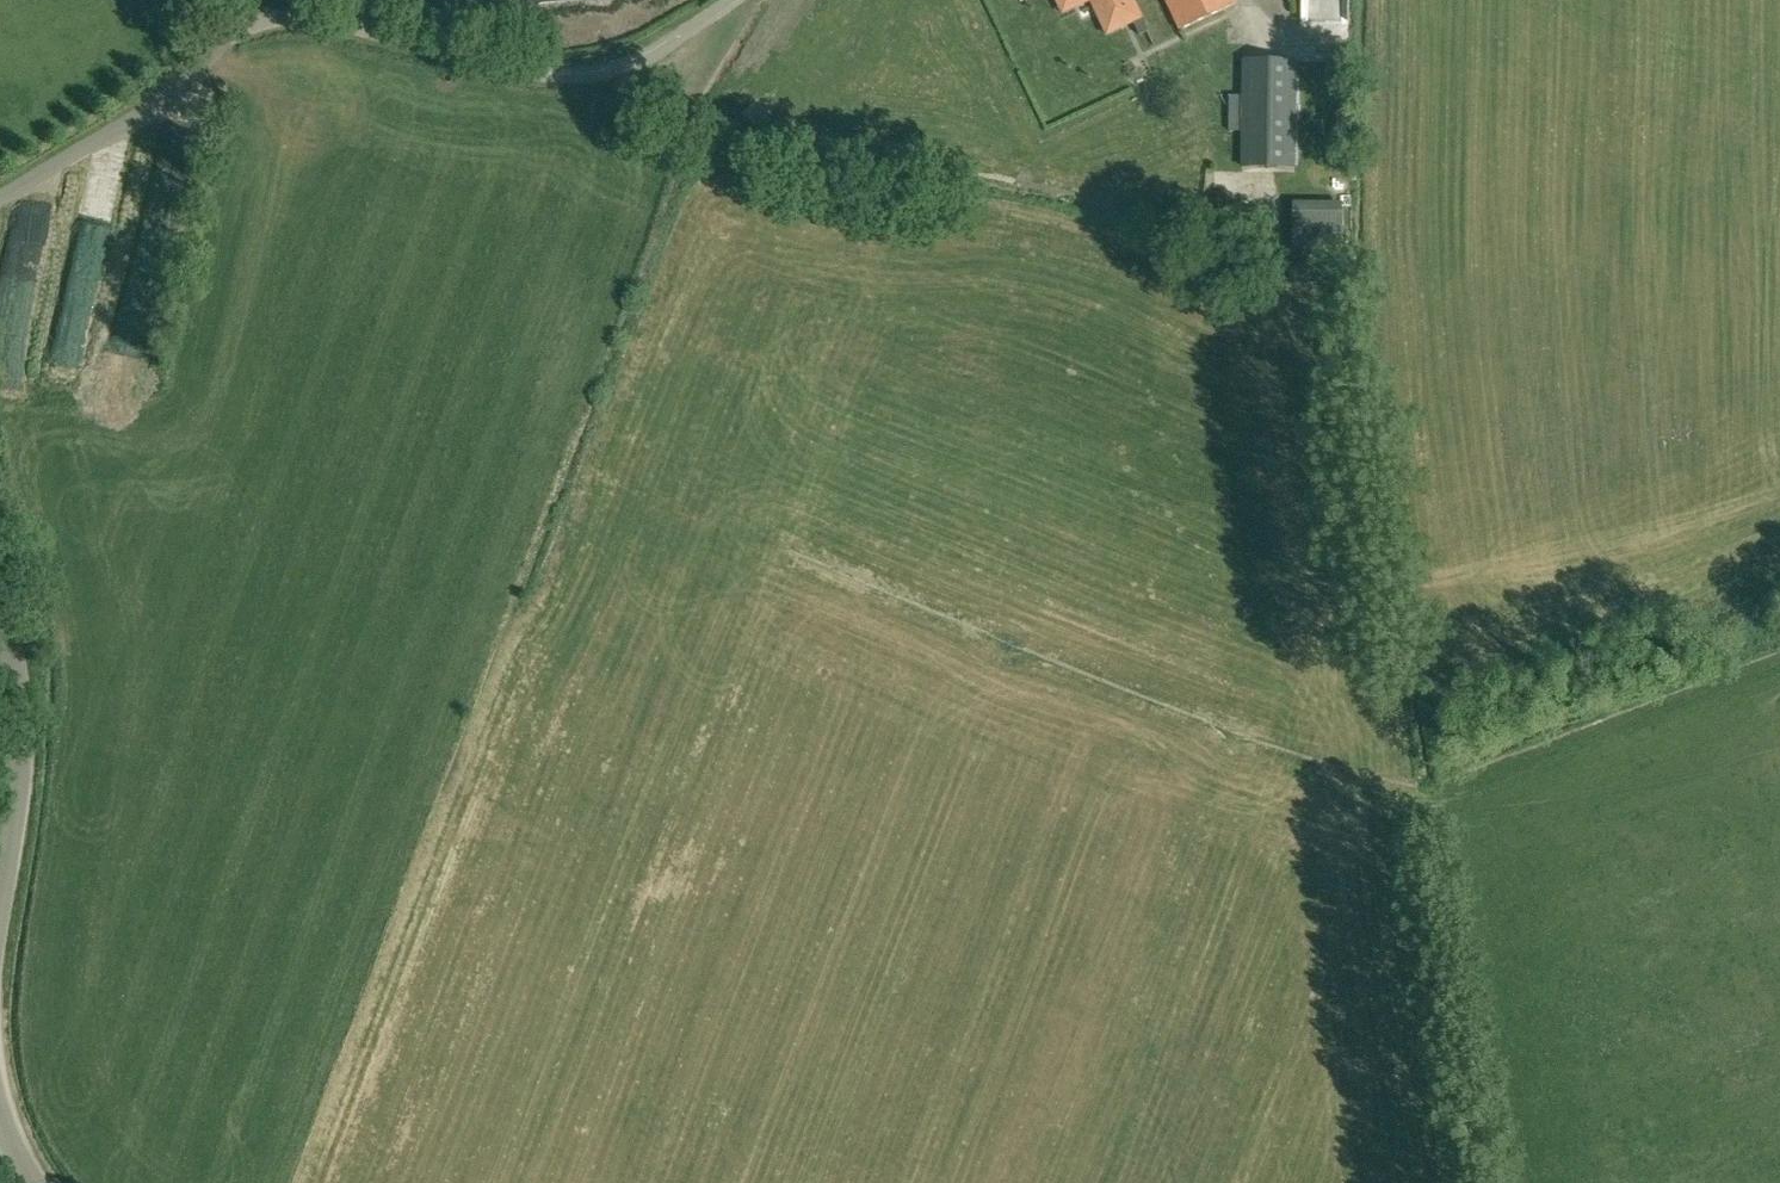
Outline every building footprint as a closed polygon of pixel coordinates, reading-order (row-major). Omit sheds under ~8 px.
[(1074,9),(1091,1),(1107,35),(1142,19),(1134,0),(1069,0),(1074,9)] [(1179,29),(1236,2),(1235,0),(1166,0),(1179,29)] [(1149,31),(1143,19),(1134,23),(1140,36),(1149,31)] [(1297,60),(1242,59),(1242,167),(1296,168),(1297,60)] [(1342,249),(1343,202),(1294,202),(1294,248),(1342,249)]
